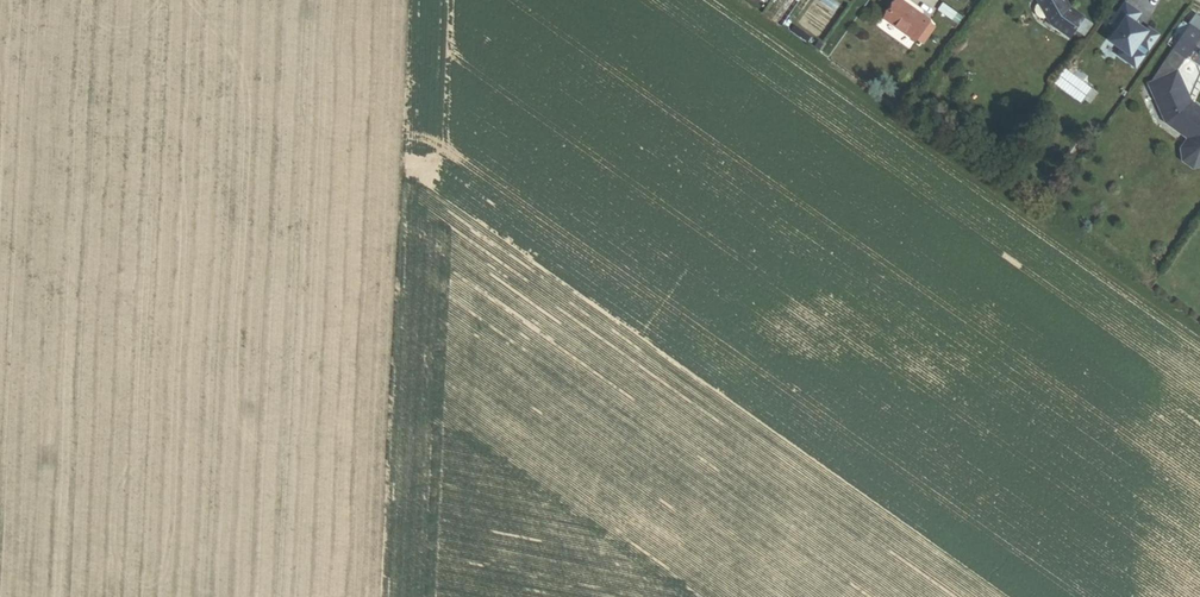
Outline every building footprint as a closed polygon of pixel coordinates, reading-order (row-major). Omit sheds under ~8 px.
[(827,0),(818,0),(809,13),(817,19),(829,2),(827,0)] [(902,0),(897,0),(884,18),(916,41),(917,39),(923,43),(935,27),(929,22),(930,21),(902,0)] [(1067,0),(1038,0),(1051,24),(1070,37),(1076,28),(1084,17),(1085,17),(1070,6),(1067,0)] [(1138,20),(1144,12),(1128,0),(1124,0),(1107,23),(1115,28),(1107,39),(1120,49),(1117,53),(1136,68),(1146,54),(1145,54),(1148,50),(1149,51),(1162,33),(1149,24),(1147,26),(1138,20)] [(1190,25),(1199,32),(1199,16),(1198,14),(1190,25)] [(1092,23),(1084,17),(1076,28),(1084,34),(1092,23)] [(1173,49),(1190,25),(1183,20),(1166,43),(1173,49)] [(1190,25),(1173,49),(1187,58),(1188,57),(1199,39),(1199,32),(1190,25)] [(812,39),(795,27),(791,33),(808,45),(812,39)] [(1188,57),(1187,58),(1173,49),(1150,82),(1177,70),(1188,93),(1185,94),(1186,97),(1194,103),(1199,89),(1199,66),(1188,57)] [(1090,103),(1097,93),(1092,90),(1092,88),(1064,67),(1062,67),(1059,66),(1057,67),(1055,68),(1053,70),(1051,72),(1051,74),(1050,77),(1051,79),(1052,81),(1054,84),(1081,103),(1084,99),(1090,103)] [(1194,103),(1186,97),(1185,94),(1188,93),(1177,70),(1150,82),(1149,83),(1166,122),(1189,139),(1181,148),(1183,160),(1193,167),(1199,166),(1199,107),(1194,103)]
